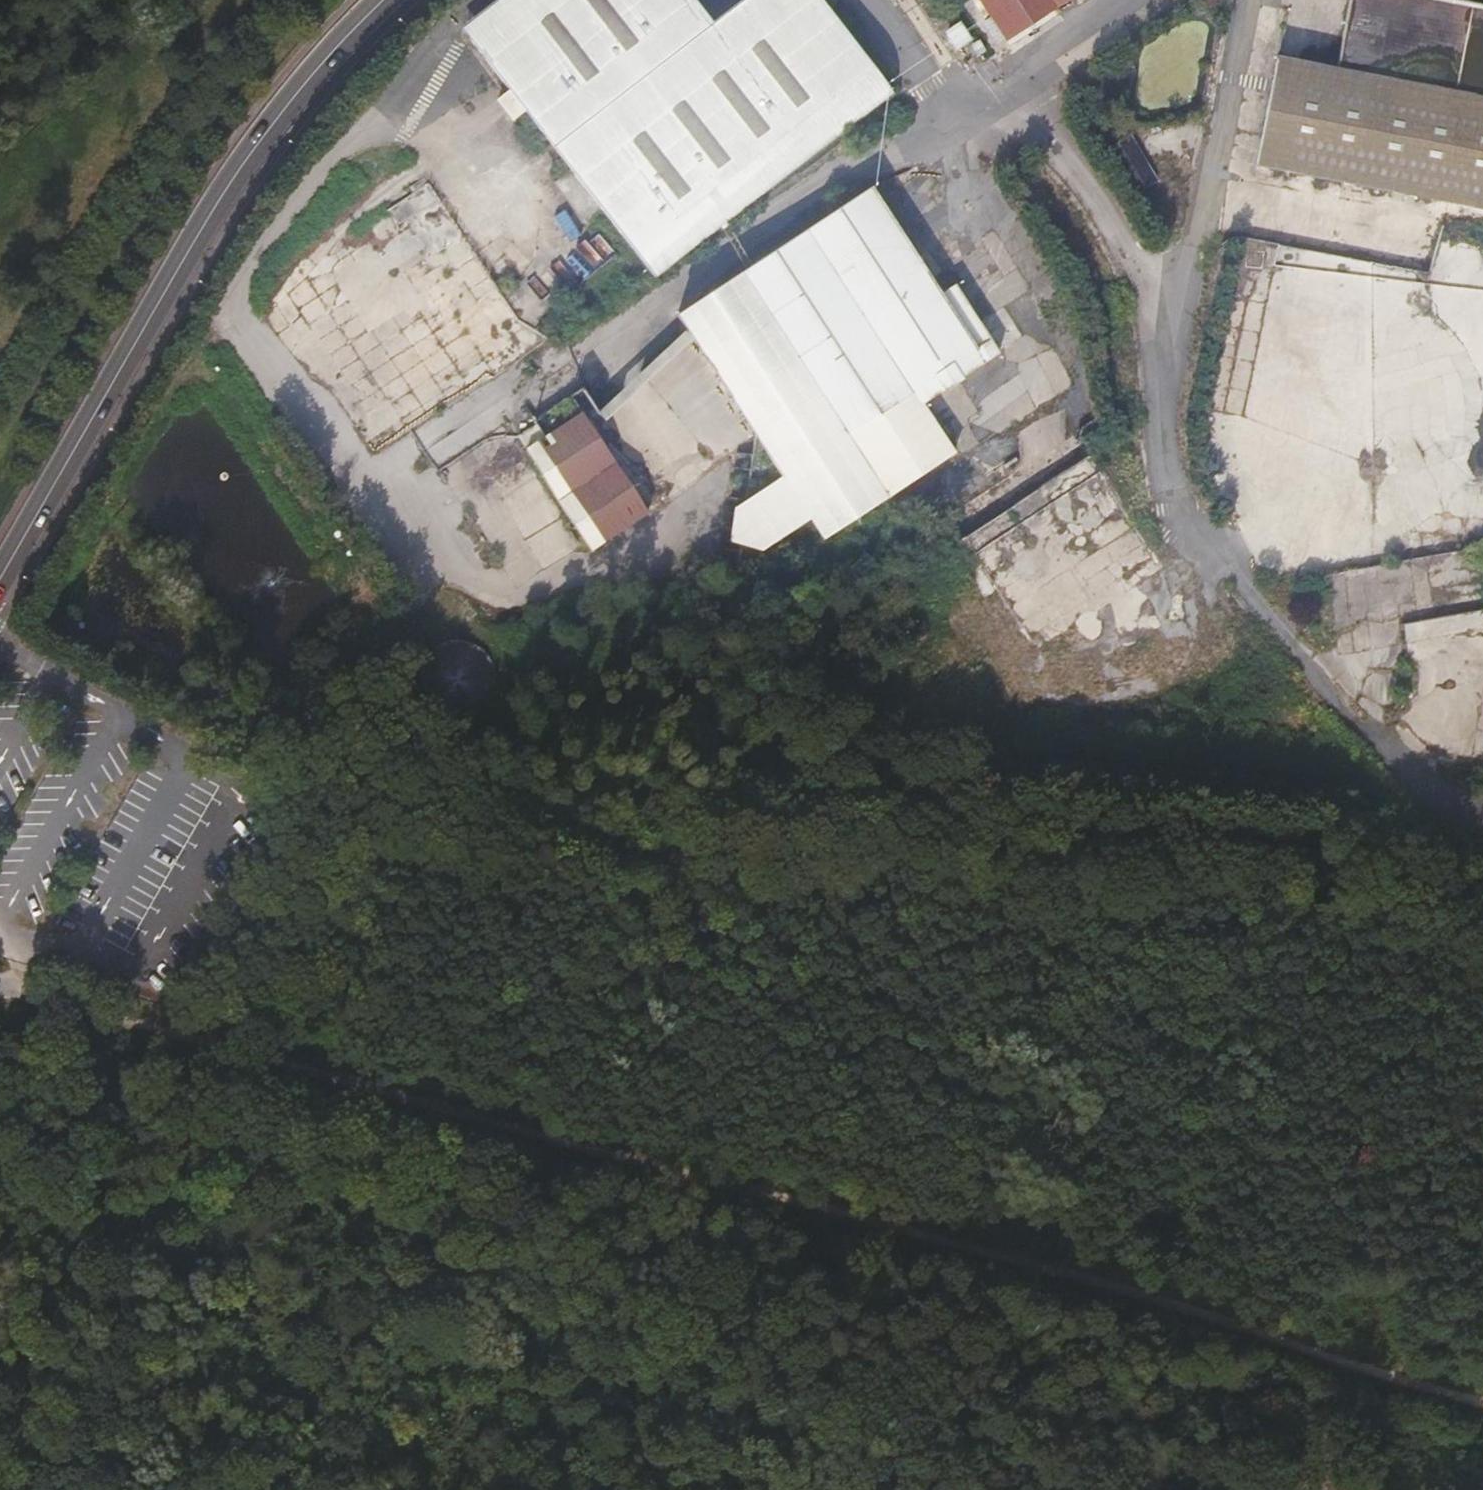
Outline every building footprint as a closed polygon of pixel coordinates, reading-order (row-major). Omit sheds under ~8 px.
[(462,34),(655,282),(894,97),(819,0),(753,0),(716,29),(694,0),(506,0),(462,34)] [(1002,49),(1075,0),(969,0),(1002,49)] [(1271,61),(1250,173),(1482,217),(1482,14),(1410,0),(1348,0),(1334,73),(1271,61)] [(867,192),(675,319),(825,544),(955,458),(921,408),(984,367),(867,192)] [(581,413),(526,451),(594,551),(649,514),(581,413)] [(1089,461),(1029,494),(1018,473),(947,512),(964,542),(989,528),(996,541),(1088,490),(1095,504),(1108,497),(1089,461)]
